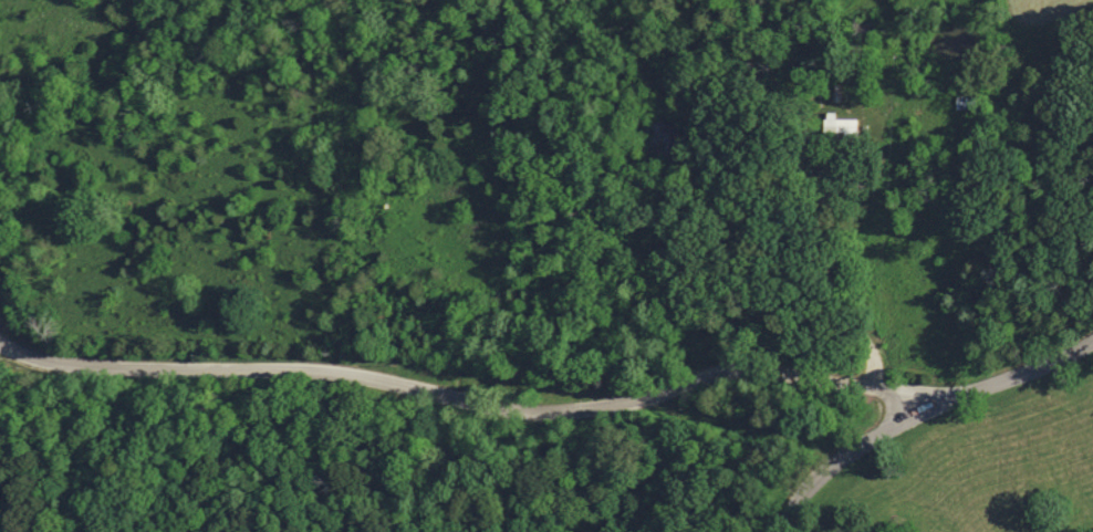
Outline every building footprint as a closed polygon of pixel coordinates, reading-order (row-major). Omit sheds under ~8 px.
[(954,108),(972,108),(972,95),(954,95),(954,108)] [(854,116),(821,116),(821,138),(854,138),(854,116)]
